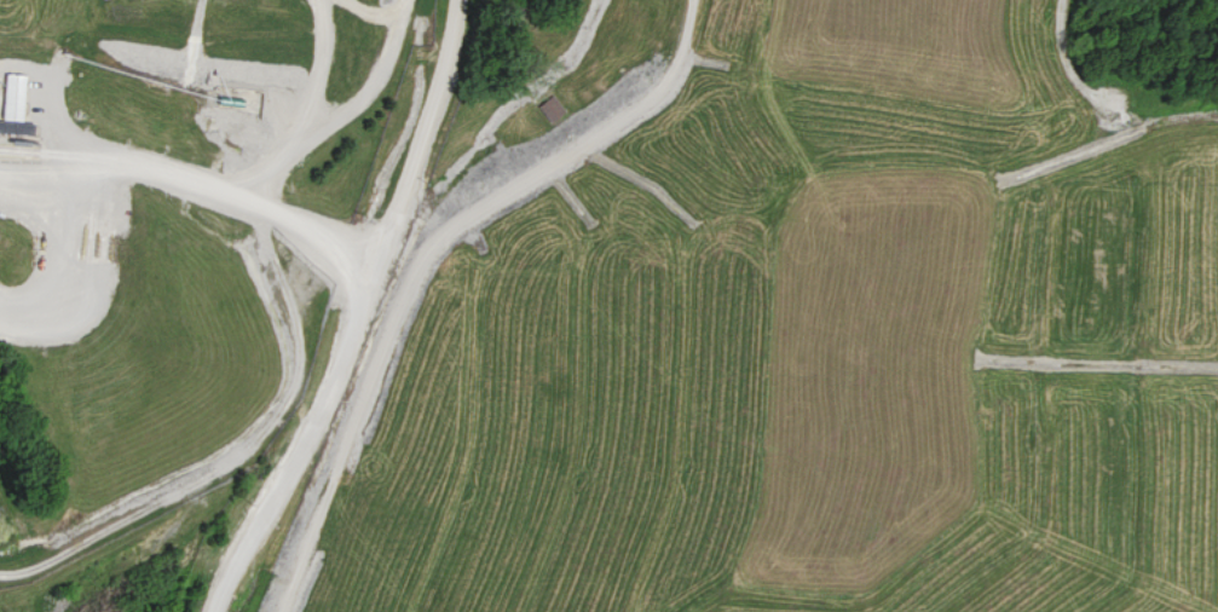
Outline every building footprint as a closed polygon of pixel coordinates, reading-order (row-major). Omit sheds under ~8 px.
[(541,106),(555,122),(569,110),(555,94),(541,106)]
